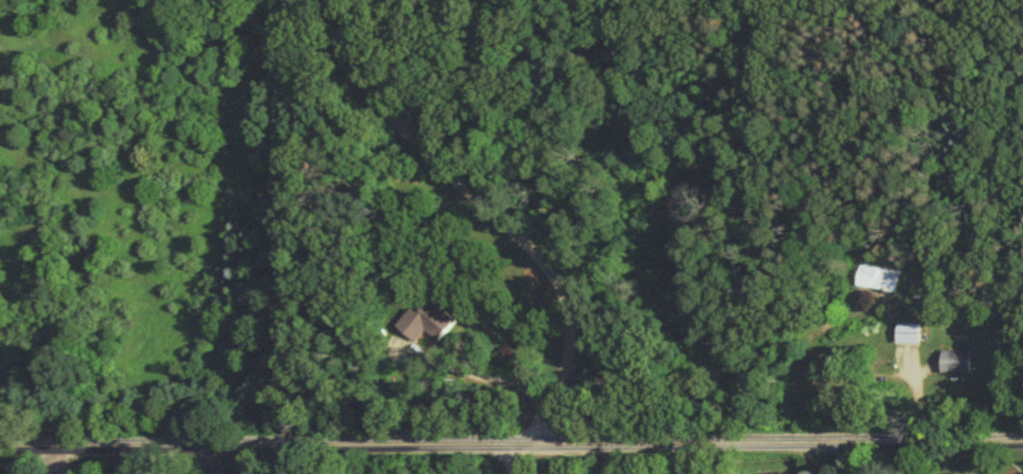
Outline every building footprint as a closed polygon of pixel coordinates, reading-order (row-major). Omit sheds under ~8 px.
[(856,291),(896,296),(899,275),(858,270),(856,291)] [(442,345),(460,323),(434,302),(422,317),(414,311),(399,330),(419,346),(428,334),(442,345)] [(920,326),(897,326),(897,347),(920,347),(920,326)] [(971,354),(943,354),(943,377),(971,377),(971,354)]
